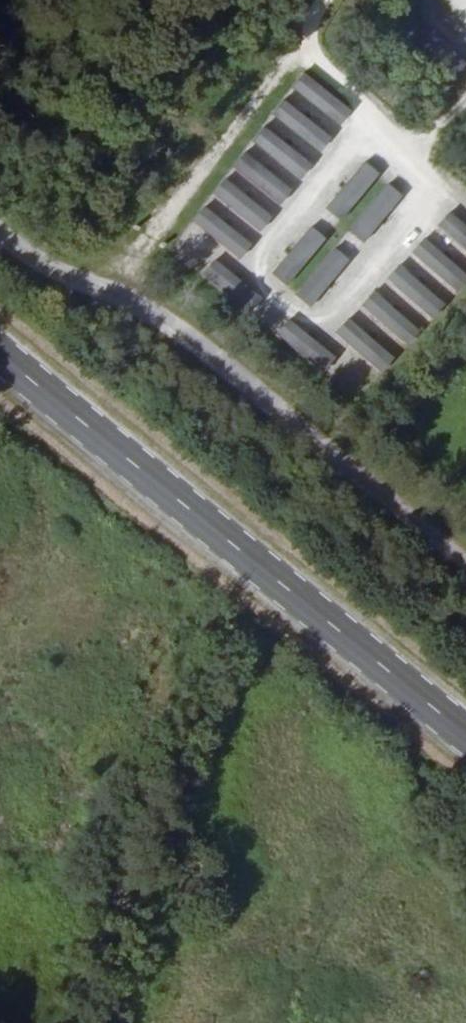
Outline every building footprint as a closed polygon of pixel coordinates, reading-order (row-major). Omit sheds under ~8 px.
[(187,224),(236,260),(348,104),(323,87),(322,89),(297,72),(187,224)] [(340,223),(371,171),(354,161),(322,213),(340,223)] [(379,183),(344,234),(361,246),(397,195),(379,183)] [(465,258),(465,232),(444,212),(431,226),(465,258)] [(285,288),(320,239),(301,226),(267,275),(285,288)] [(416,237),(402,253),(451,294),(465,278),(416,237)] [(304,308),(347,264),(330,248),(288,293),(304,308)] [(241,314),(254,300),(209,258),(196,272),(241,314)] [(426,320),(439,304),(392,265),(379,281),(426,320)] [(370,290),(355,304),(394,345),(409,331),(370,290)] [(341,319),(329,335),(374,369),(386,354),(341,319)] [(279,322),(270,337),(322,368),(331,352),(279,322)]
